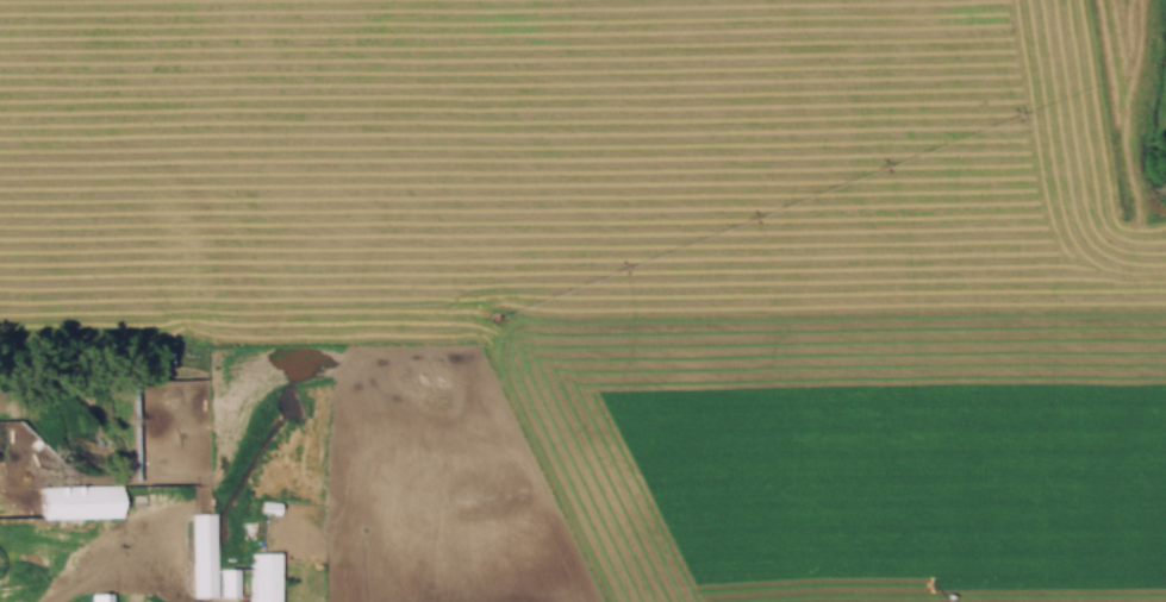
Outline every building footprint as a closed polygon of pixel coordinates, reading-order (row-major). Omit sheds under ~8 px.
[(42,493),(118,493),(118,521),(43,522),(42,493)] [(186,600),(186,521),(211,521),(211,600),(186,600)] [(279,559),(279,601),(248,601),(248,559),(279,559)] [(220,569),(220,596),(237,596),(237,569),(220,569)] [(90,601),(112,601),(112,593),(90,593),(90,601)]
